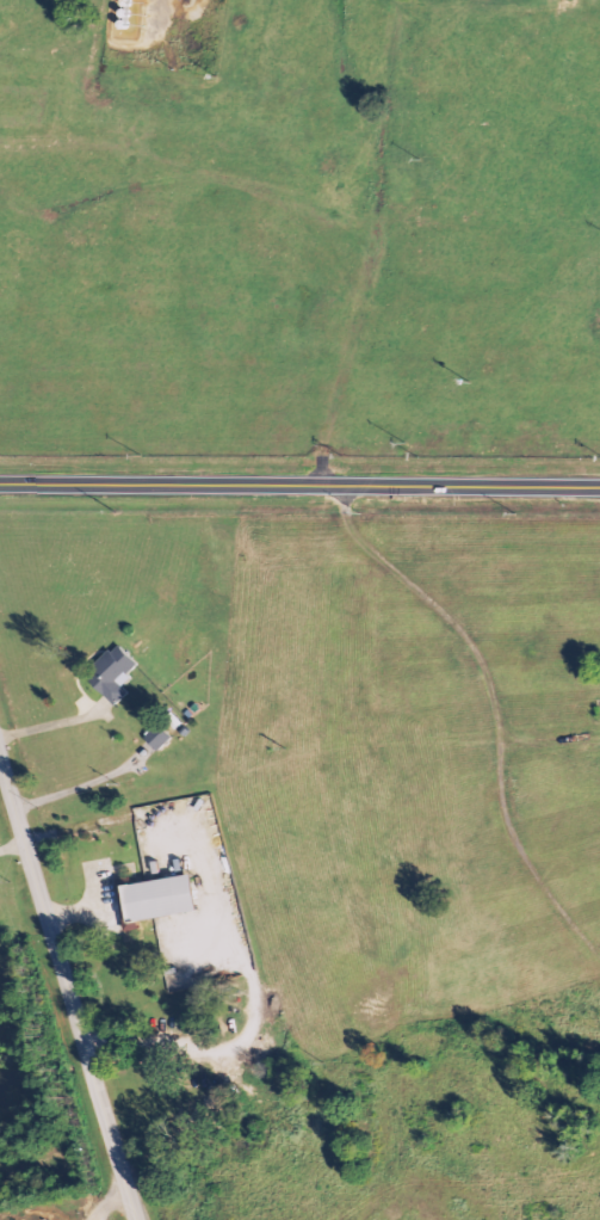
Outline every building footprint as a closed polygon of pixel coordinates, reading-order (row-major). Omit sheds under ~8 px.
[(93,680),(118,707),(132,693),(121,681),(141,664),(122,644),(98,666),(103,670),(93,680)] [(149,734),(159,751),(176,741),(165,724),(149,734)] [(203,913),(198,875),(121,887),(128,933),(145,930),(143,922),(203,913)]
